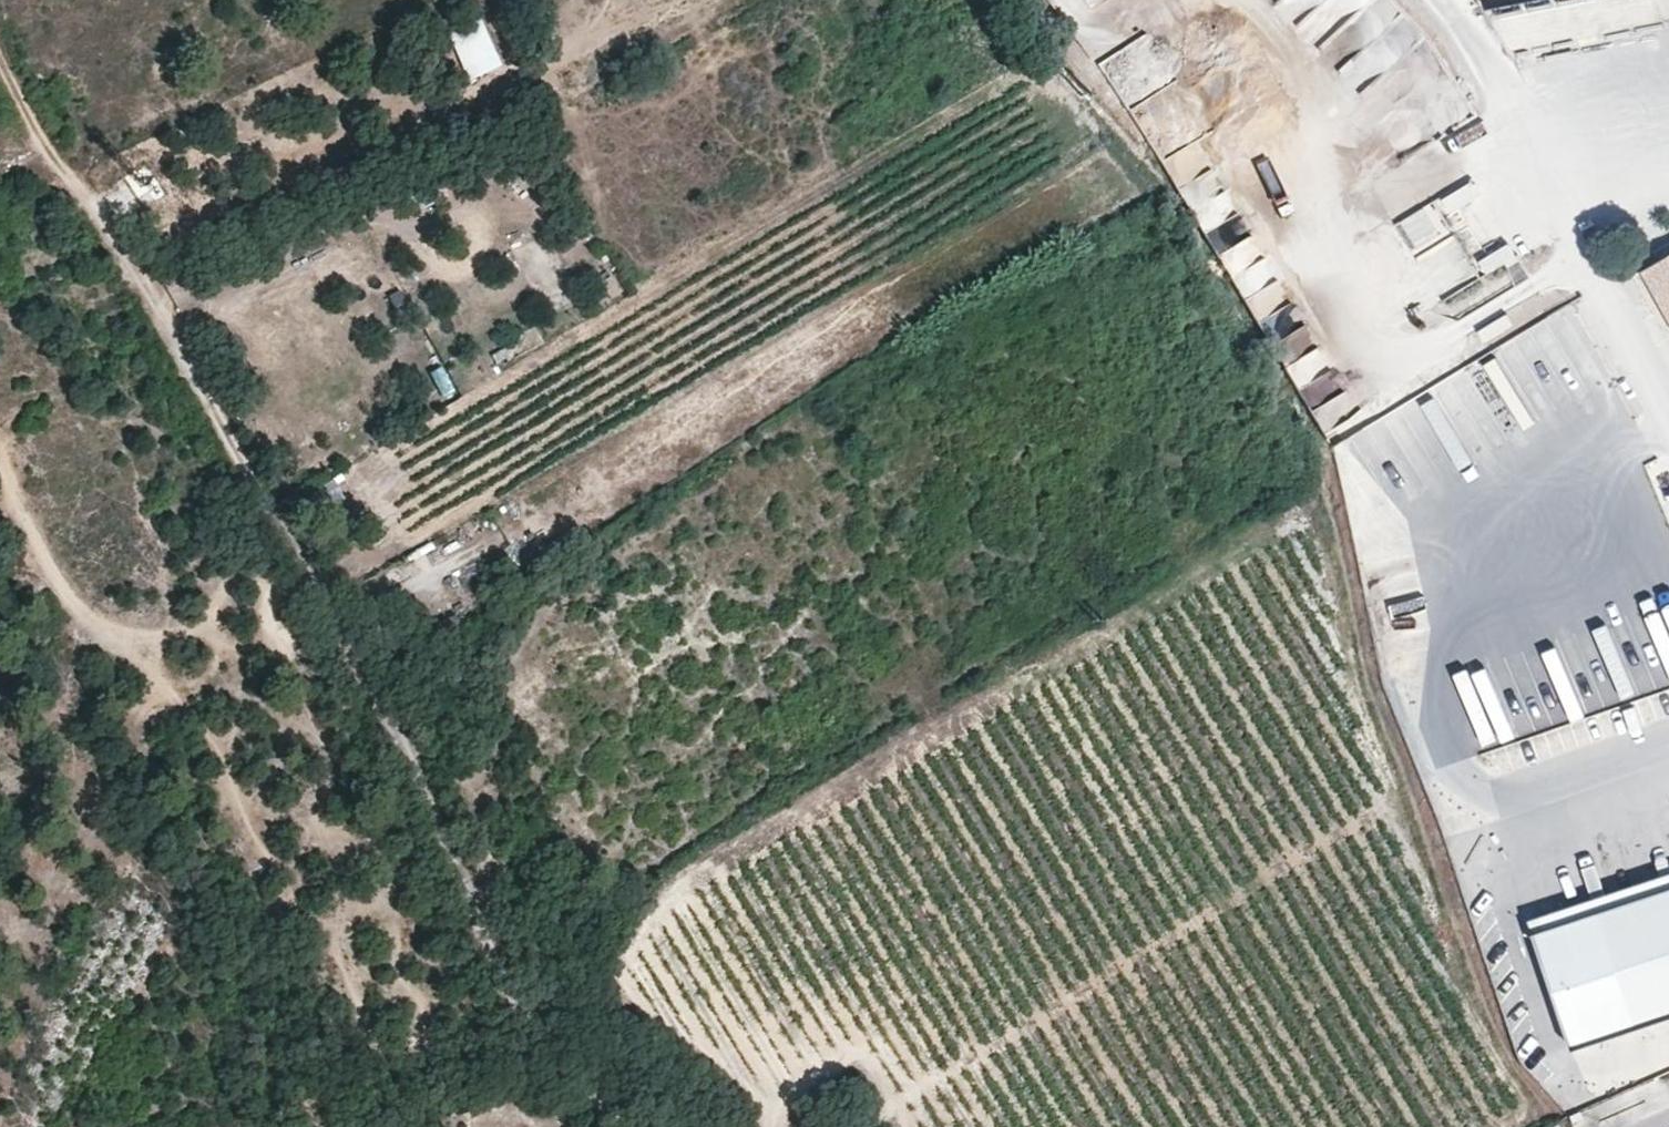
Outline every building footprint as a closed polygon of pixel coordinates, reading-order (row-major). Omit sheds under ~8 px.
[(478,15),(444,31),(468,81),(502,65),(478,15)] [(1180,189),(1215,253),(1257,230),(1245,209),(1236,214),(1212,171),(1180,189)] [(1469,178),(1395,223),(1414,254),(1451,232),(1442,217),(1479,194),(1469,178)] [(1260,233),(1219,253),(1253,319),(1293,298),(1260,233)] [(1443,291),(1474,273),(1453,235),(1422,253),(1443,291)] [(1510,239),(1478,256),(1486,271),(1518,253),(1510,239)] [(1640,268),(1668,321),(1668,252),(1640,268)] [(1287,305),(1259,326),(1271,342),(1299,321),(1287,305)] [(1485,341),(1512,326),(1505,314),(1479,329),(1485,341)] [(1346,391),(1313,322),(1272,341),(1305,410),(1346,391)] [(1528,335),(1348,431),(1397,522),(1437,501),(1428,485),(1557,416),(1545,394),(1556,388),(1528,335)] [(1311,413),(1322,431),(1357,409),(1345,391),(1311,413)] [(1668,511),(1668,457),(1649,463),(1663,513),(1668,511)] [(1531,930),(1668,885),(1668,868),(1525,915),(1531,930)] [(1570,1048),(1668,1015),(1668,885),(1531,930),(1570,1048)]
